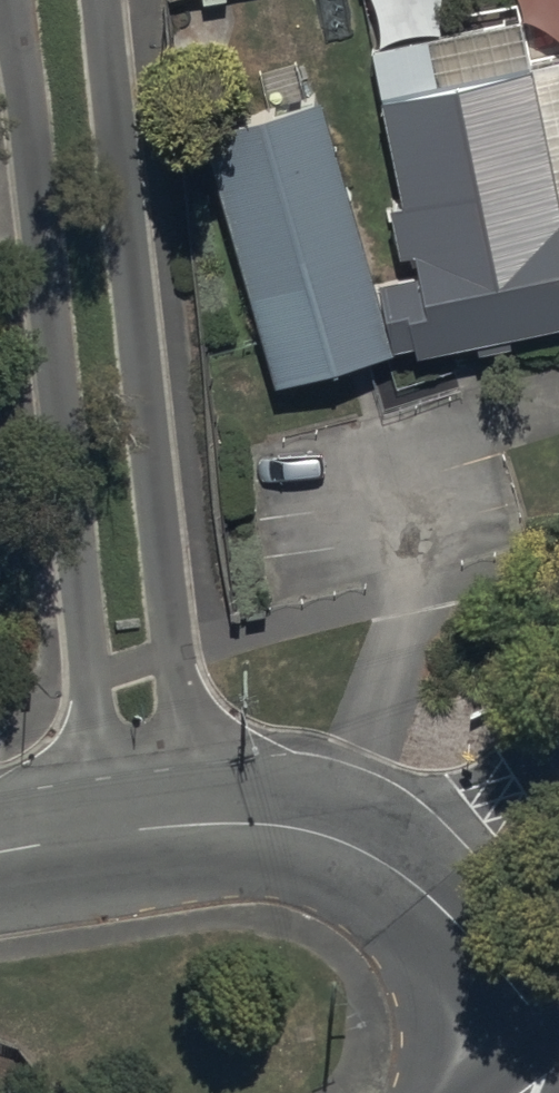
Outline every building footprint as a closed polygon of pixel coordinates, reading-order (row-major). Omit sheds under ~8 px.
[(380,288),(393,350),(412,346),(415,359),(474,347),(475,353),(513,345),(511,339),(558,330),(558,184),(521,0),(509,0),(368,29),(405,208),(395,210),(404,253),(417,250),(423,280),(380,288)] [(380,288),(320,100),(206,133),(275,391),(395,354),(393,350),(380,288)]
